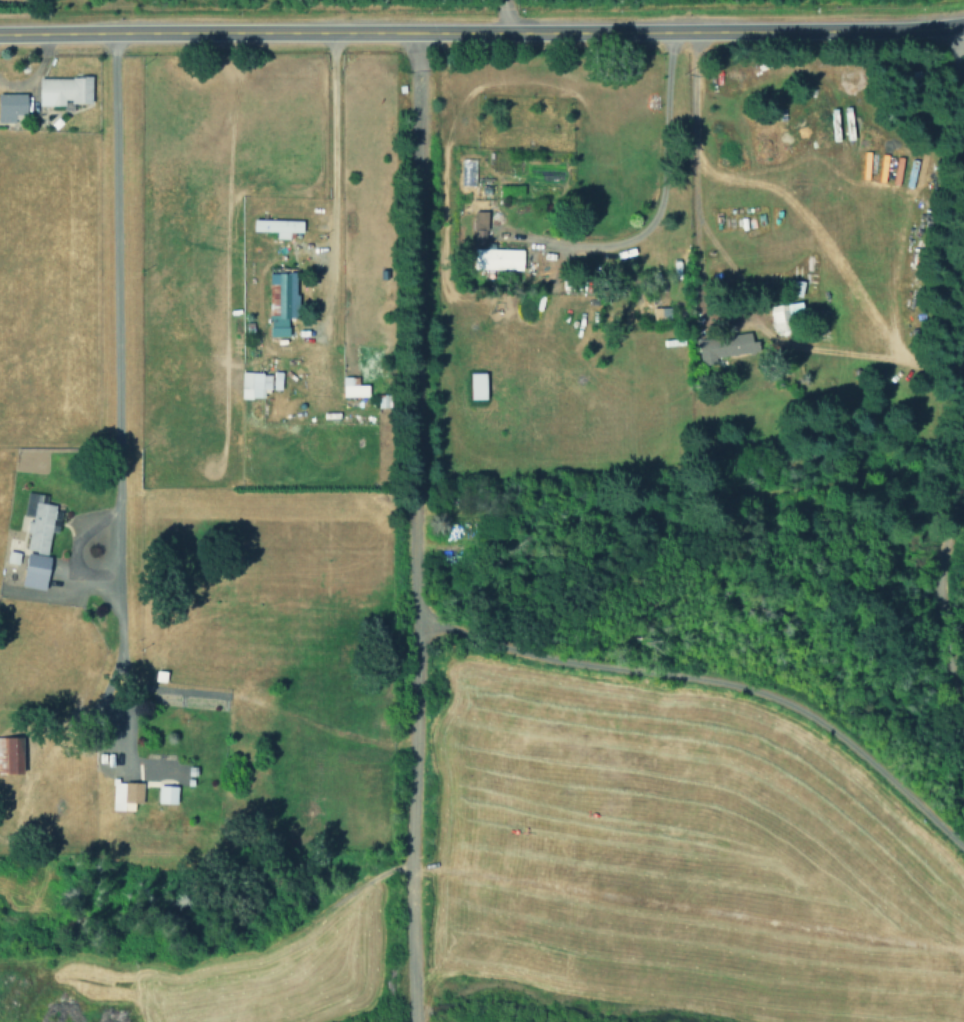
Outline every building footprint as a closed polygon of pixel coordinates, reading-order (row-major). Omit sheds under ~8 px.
[(39,77),(39,105),(65,106),(65,103),(92,103),(92,78),(39,77)] [(0,93),(0,122),(14,122),(14,114),(27,114),(27,94),(0,93)] [(890,184),(899,185),(902,157),(879,154),(876,182),(884,183),(885,171),(891,172),(890,184)] [(474,241),(486,241),(487,211),(475,211),(474,241)] [(303,233),(303,221),(252,220),(252,231),(276,232),(276,239),(289,239),(290,232),(303,233)] [(523,249),(475,248),(475,268),(522,269),(523,249)] [(269,336),(288,336),(288,318),(297,318),(297,273),(268,273),(269,336)] [(670,319),(670,307),(652,308),(653,320),(670,319)] [(760,351),(758,340),(752,342),(750,332),(697,339),(700,365),(715,363),(715,358),(760,351)] [(282,372),(273,372),(272,390),(281,390),(282,372)] [(263,390),(270,390),(271,373),(241,373),(240,398),(263,399),(263,390)] [(487,399),(486,373),(470,373),(470,400),(487,399)] [(342,396),(368,397),(368,385),(358,385),(358,377),(342,377),(342,396)] [(56,504),(40,502),(42,493),(26,491),(23,515),(30,516),(25,550),(47,554),(51,528),(53,528),(56,504)] [(6,561),(18,564),(20,552),(9,550),(6,561)] [(24,587),(47,589),(50,555),(27,553),(24,587)] [(23,736),(0,737),(0,773),(24,773),(23,736)] [(110,810),(133,811),(134,802),(142,802),(143,782),(111,781),(110,810)] [(177,804),(178,786),(159,785),(158,803),(177,804)]
